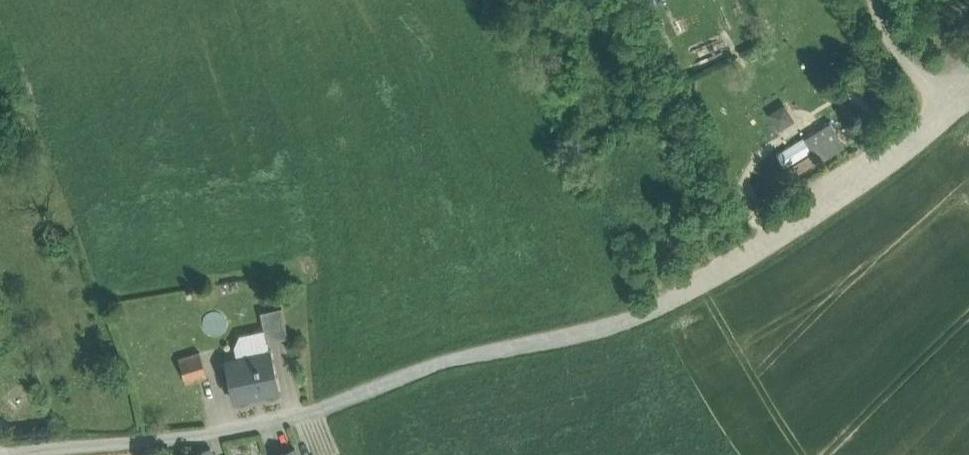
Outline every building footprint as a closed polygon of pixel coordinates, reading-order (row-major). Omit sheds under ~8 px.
[(785,107),(771,115),(779,129),(793,121),(785,107)] [(799,118),(778,130),(797,162),(813,152),(802,134),(807,131),(799,118)] [(837,132),(811,148),(820,162),(845,146),(837,132)] [(282,307),(260,312),(266,342),(288,337),(282,307)] [(200,352),(179,359),(187,383),(208,377),(200,352)] [(271,353),(226,363),(234,400),(278,391),(271,353)]
